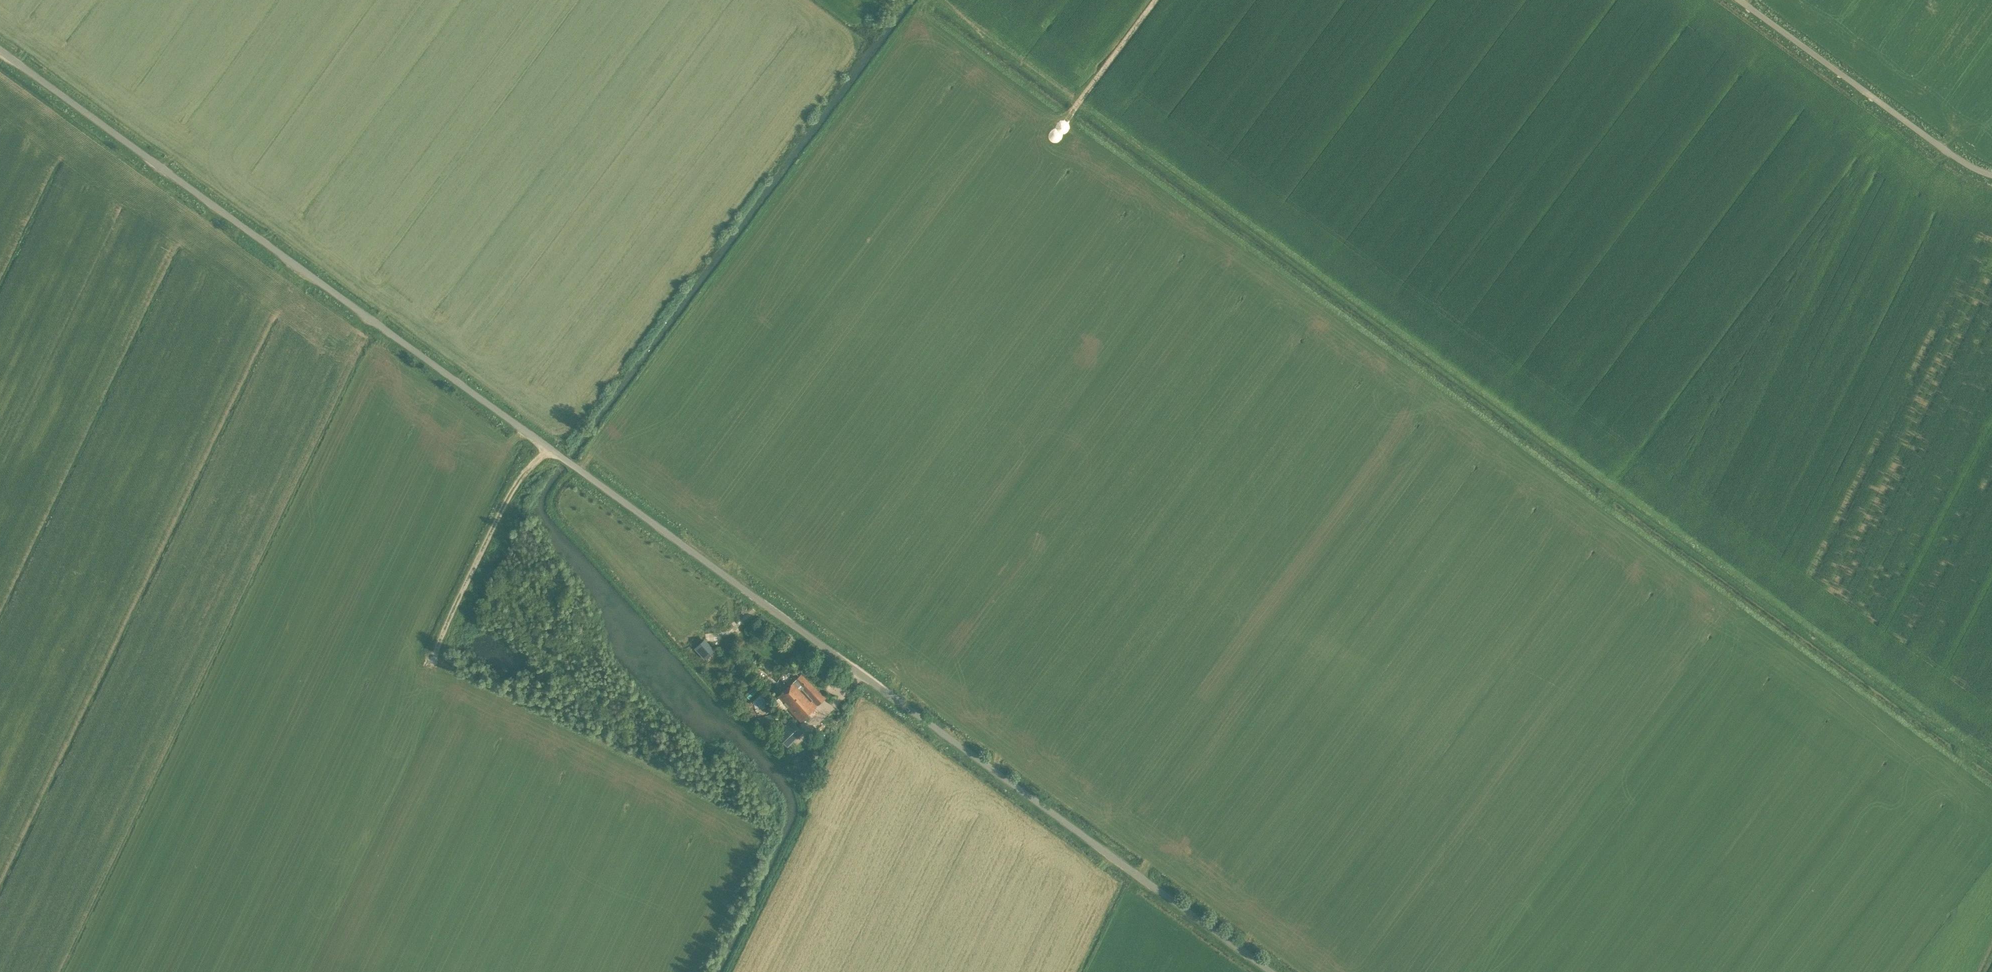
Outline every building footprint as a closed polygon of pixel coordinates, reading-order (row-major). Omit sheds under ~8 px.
[(705,642),(703,640),(694,648),(705,659),(713,650),(705,642)] [(801,674),(778,695),(780,697),(779,698),(778,697),(773,702),(782,712),(788,707),(800,720),(824,699),(801,674)] [(749,699),(759,690),(754,685),(745,694),(749,699)] [(777,723),(775,714),(770,715),(758,719),(761,728),(777,723)] [(781,729),(776,734),(777,735),(774,737),(782,746),(785,744),(786,745),(792,740),(802,731),(791,719),(781,729)] [(790,761),(798,770),(805,763),(797,754),(790,761)]
